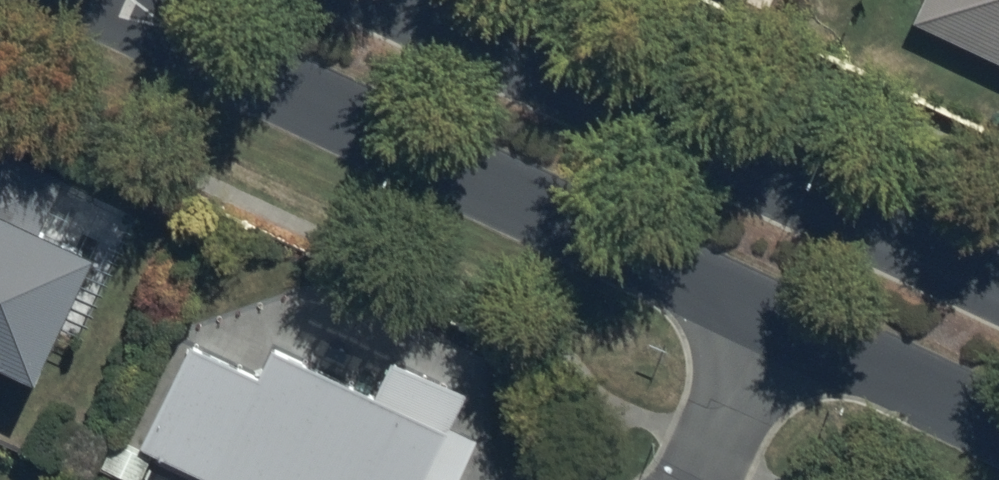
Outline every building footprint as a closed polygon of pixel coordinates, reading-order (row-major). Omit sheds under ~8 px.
[(914,16),(998,56),(998,0),(921,0),(914,16)] [(43,358),(101,236),(44,209),(64,168),(0,138),(0,338),(43,358)] [(235,479),(471,479),(453,471),(473,430),(450,418),(467,383),(393,346),(375,382),(273,331),(257,362),(191,329),(142,435),(235,479)]
